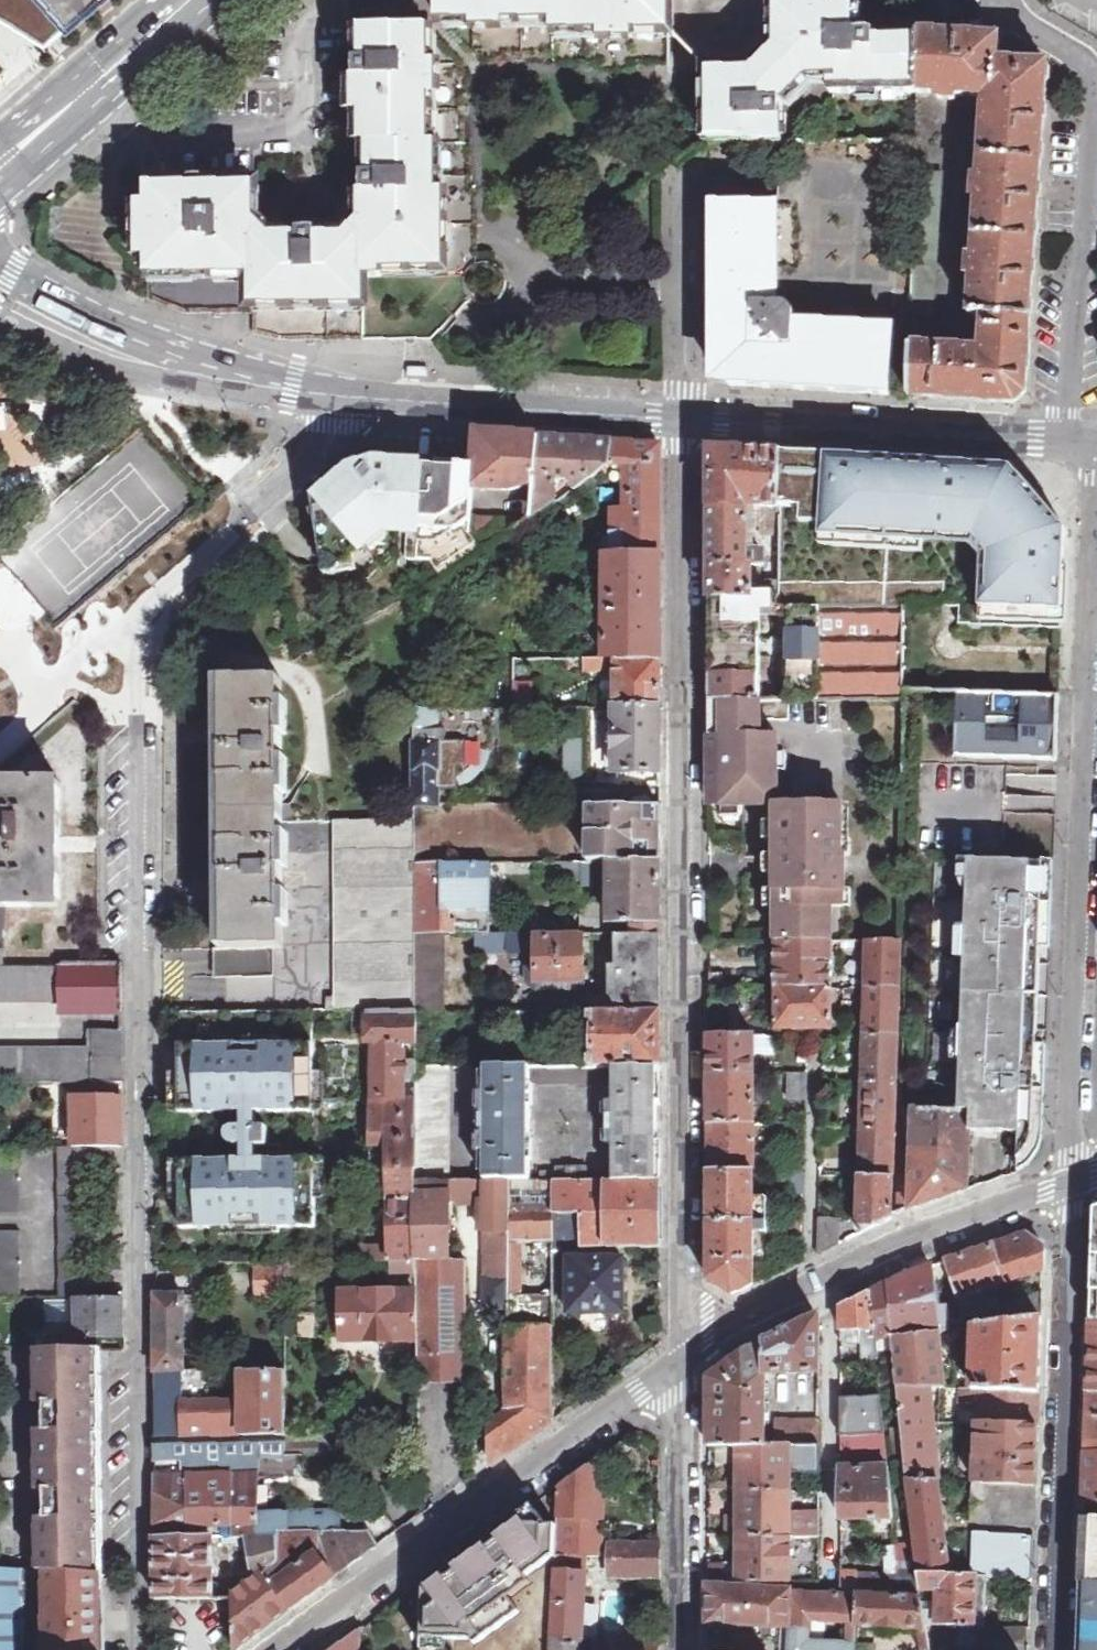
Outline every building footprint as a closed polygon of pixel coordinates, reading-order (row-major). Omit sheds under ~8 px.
[(56,24),(84,0),(18,0),(30,8),(56,24)] [(446,10),(567,9),(567,0),(446,0),(446,10)] [(568,19),(682,17),(682,0),(567,0),(568,19)] [(771,43),(805,77),(815,67),(916,66),(915,18),(865,19),(865,0),(783,0),(783,31),(771,43)] [(439,12),(370,14),(370,63),(361,64),(362,97),(371,97),(373,126),(440,124),(440,85),(449,85),(449,47),(442,47),(439,12)] [(976,37),(920,33),(916,66),(918,88),(938,89),(938,94),(955,95),(956,91),(986,92),(981,177),(975,176),(974,192),(980,192),(976,254),(971,254),(970,271),(974,271),(972,311),(986,312),(984,347),(911,344),(910,395),(1015,403),(1027,392),(1032,319),(1039,219),(1045,125),(1049,66),(1000,63),(1000,39),(976,37)] [(761,53),(715,54),(716,129),(793,127),(792,86),(805,77),(771,43),(761,53)] [(440,124),(373,126),(375,177),(368,177),(369,217),(393,256),(454,254),(451,183),(442,184),(440,124)] [(942,172),(915,170),(912,311),(934,312),(942,172)] [(264,174),(148,175),(149,242),(158,241),(159,262),(224,261),(224,271),(249,271),(249,263),(259,263),(273,214),(264,205),(264,174)] [(745,341),(792,344),(793,319),(792,311),(789,306),(783,303),(777,302),(755,302),(755,280),(779,280),(779,206),(712,206),(712,229),(712,289),(712,326),(745,326),(745,341)] [(278,222),(273,214),(259,263),(261,297),(376,294),(375,266),(389,265),(393,256),(363,209),(355,223),(278,222)] [(846,391),(887,394),(891,329),(820,323),(818,346),(839,347),(846,356),(846,391)] [(731,384),(846,391),(846,356),(839,347),(818,346),(792,344),(745,341),(745,326),(712,326),(712,364),(719,364),(731,377),(731,384)] [(478,432),(476,466),(539,470),(541,437),(485,432),(478,432)] [(614,442),(541,437),(539,470),(538,486),(536,518),(557,504),(557,478),(571,478),(572,485),(574,492),(606,469),(611,469),(614,442)] [(613,554),(662,555),(661,445),(657,445),(614,442),(611,469),(626,470),(626,510),(618,510),(613,514),(613,554)] [(762,596),(779,595),(780,595),(780,581),(761,582),(761,566),(765,563),(765,557),(762,554),(747,552),(747,526),(777,526),(777,523),(777,453),(757,451),(754,451),(710,447),(710,454),(710,558),(711,599),(750,599),(751,595),(762,596)] [(833,456),(777,453),(777,523),(828,524),(826,554),(979,563),(989,574),(987,626),(1062,627),(1062,601),(1064,528),(1008,469),(993,467),(980,467),(915,462),(910,462),(840,457),(833,456)] [(440,581),(484,553),(472,536),(473,517),(475,488),(476,466),(399,461),(361,458),(315,497),(323,550),(325,566),(327,574),(354,570),(363,583),(391,560),(428,563),(440,581)] [(476,466),(475,488),(522,491),(538,486),(539,470),(476,466)] [(472,536),(484,553),(531,521),(473,517),(472,536)] [(604,657),(661,656),(662,555),(613,554),(605,554),(604,657)] [(750,599),(711,599),(710,700),(719,700),(761,699),(762,596),(751,595),(750,599)] [(904,699),(905,607),(790,606),(788,700),(904,699)] [(618,705),(661,704),(661,656),(604,657),(586,657),(587,666),(592,665),(594,668),(617,668),(618,705)] [(225,888),(225,947),(273,947),(283,947),(283,821),(283,678),(225,680),(225,888)] [(513,707),(532,706),(532,682),(513,683),(513,707)] [(954,757),(1058,760),(1059,731),(1060,695),(957,691),(954,757)] [(775,805),(778,802),(777,735),(761,734),(761,728),(761,699),(719,700),(719,727),(719,733),(709,733),(710,764),(710,805),(775,805)] [(618,771),(661,771),(661,758),(666,719),(661,704),(618,705),(618,771)] [(468,745),(468,707),(414,708),(415,804),(441,804),(441,780),(460,778),(471,775),(479,769),(483,763),(486,753),(468,745)] [(562,739),(563,780),(583,779),(583,739),(562,739)] [(1006,785),(1006,767),(914,763),(914,775),(921,775),(920,801),(1005,804),(1006,785)] [(59,905),(60,870),(54,870),(54,862),(54,845),(55,819),(61,819),(61,810),(61,782),(0,782),(0,904),(59,905)] [(1005,814),(1005,804),(920,801),(917,852),(1003,855),(1005,814)] [(843,803),(778,802),(775,805),(775,882),(775,941),(831,941),(831,903),(844,904),(844,890),(846,889),(847,853),(843,852),(843,803)] [(613,861),(660,862),(662,805),(588,805),(590,861),(613,861)] [(328,1009),(367,1008),(414,1007),(414,932),(414,860),(414,820),(334,822),(336,996),(327,996),(328,1009)] [(491,860),(414,860),(414,932),(445,932),(476,932),(491,932),(491,860)] [(1055,863),(969,860),(960,1112),(972,1112),(971,1131),(1020,1132),(1019,1171),(1029,1164),(1036,1156),(1041,1147),(1044,1136),(1045,1093),(1036,1093),(1036,1081),(1037,1066),(1047,1066),(1052,927),(1042,926),(1042,916),(1043,900),(1053,900),(1055,863)] [(574,876),(582,876),(582,861),(573,861),(574,876)] [(634,932),(661,933),(660,862),(613,861),(613,921),(634,921),(634,932)] [(414,932),(414,1007),(420,1007),(420,1010),(439,1010),(445,1010),(445,932),(414,932)] [(477,951),(537,951),(537,938),(537,932),(491,932),(476,932),(477,951)] [(610,1010),(661,1010),(661,933),(634,932),(617,932),(617,964),(611,964),(610,1010)] [(537,951),(536,980),(583,981),(584,938),(537,938),(537,951)] [(864,989),(898,990),(899,940),(865,940),(864,989)] [(775,986),(830,986),(831,941),(775,941),(775,986)] [(273,947),(225,947),(218,947),(214,947),(215,976),(274,975),(273,947)] [(61,999),(62,1011),(123,1011),(123,964),(95,964),(3,964),(0,964),(0,1000),(61,999)] [(709,972),(709,985),(722,986),(723,973),(709,972)] [(775,1029),(830,1029),(830,986),(775,986),(775,1029)] [(863,1035),(897,1037),(898,990),(864,989),(863,1035)] [(372,1097),(405,1098),(405,1078),(419,1078),(419,1064),(419,1060),(405,1060),(405,1041),(419,1042),(420,1010),(420,1007),(414,1007),(367,1008),(367,1043),(372,1042),(372,1097)] [(316,1109),(315,1010),(182,1011),(182,1111),(245,1110),(257,1110),(316,1109)] [(445,1010),(439,1010),(439,1025),(463,1025),(463,1010),(445,1010)] [(614,1065),(661,1064),(661,1010),(610,1010),(588,1010),(588,1018),(595,1018),(595,1053),(589,1053),(589,1064),(614,1065)] [(124,1081),(123,1028),(88,1028),(88,1036),(93,1036),(93,1048),(0,1047),(0,1081),(72,1081),(124,1081)] [(754,1073),(754,1035),(711,1034),(711,1072),(754,1073)] [(774,1043),(774,1035),(759,1035),(759,1043),(774,1043)] [(862,1083),(896,1083),(897,1037),(863,1035),(862,1083)] [(414,1178),(451,1178),(451,1065),(419,1064),(419,1078),(418,1098),(418,1166),(414,1167),(414,1178)] [(615,1128),(615,1177),(661,1177),(661,1159),(658,1159),(657,1086),(661,1086),(661,1074),(661,1064),(614,1065),(614,1075),(615,1114),(608,1114),(608,1128),(615,1128)] [(511,1178),(531,1178),(531,1158),(528,1158),(528,1139),(532,1138),(532,1102),(529,1102),(528,1082),(531,1082),(531,1065),(485,1065),(486,1113),(481,1113),(481,1130),(486,1130),(486,1172),(473,1172),(473,1178),(511,1178)] [(754,1122),(754,1073),(711,1072),(711,1121),(754,1122)] [(789,1099),(806,1099),(807,1073),(789,1073),(789,1099)] [(124,1081),(72,1081),(72,1096),(123,1097),(124,1081)] [(861,1129),(895,1130),(896,1083),(862,1083),(861,1129)] [(92,1146),(92,1147),(124,1147),(124,1114),(123,1097),(72,1096),(72,1116),(72,1145),(92,1146)] [(414,1199),(414,1178),(414,1167),(418,1166),(418,1098),(405,1098),(372,1097),(366,1096),(366,1127),(372,1127),(372,1143),(390,1143),(389,1199),(414,1199)] [(257,1110),(245,1110),(245,1126),(238,1126),(238,1144),(246,1144),(246,1159),(257,1159),(257,1144),(268,1144),(268,1126),(257,1126),(257,1110)] [(971,1131),(972,1112),(960,1112),(900,1110),(898,1213),(969,1189),(969,1169),(971,1131)] [(754,1173),(754,1122),(711,1121),(710,1172),(754,1173)] [(860,1175),(894,1176),(895,1130),(861,1129),(860,1175)] [(22,1212),(21,1145),(0,1145),(0,1212),(22,1212)] [(70,1295),(93,1295),(92,1147),(92,1146),(72,1145),(59,1145),(61,1295),(70,1295)] [(246,1159),(182,1159),(183,1227),(234,1227),(234,1221),(265,1221),(265,1227),(316,1226),(316,1158),(257,1159),(246,1159)] [(556,1178),(587,1178),(588,1164),(556,1164),(556,1178)] [(754,1197),(754,1173),(710,1172),(710,1223),(767,1223),(767,1197),(754,1197)] [(873,1227),(893,1218),(894,1176),(860,1175),(859,1229),(861,1233),(873,1227)] [(581,1243),(661,1244),(661,1177),(615,1177),(587,1178),(556,1178),(555,1212),(581,1212),(581,1243)] [(418,1259),(450,1259),(449,1202),(477,1203),(486,1213),(486,1275),(510,1275),(511,1178),(473,1178),(451,1178),(414,1178),(414,1199),(414,1259),(418,1259)] [(511,1178),(510,1275),(510,1306),(510,1322),(555,1322),(555,1250),(555,1230),(555,1212),(556,1178),(531,1178),(511,1178)] [(388,1259),(414,1259),(414,1199),(389,1199),(389,1245),(364,1246),(364,1260),(388,1259)] [(476,1209),(454,1209),(455,1244),(477,1243),(476,1209)] [(830,1247),(840,1242),(841,1216),(819,1216),(818,1254),(830,1247)] [(767,1223),(710,1223),(710,1279),(734,1294),(754,1284),(755,1230),(761,1229),(762,1233),(794,1233),(803,1233),(803,1223),(767,1223)] [(23,1295),(22,1229),(0,1230),(0,1294),(23,1295)] [(570,1231),(555,1230),(555,1250),(570,1250),(570,1231)] [(975,1327),(1042,1320),(1043,1294),(1002,1306),(1000,1311),(994,1312),(989,1285),(1044,1270),(1045,1246),(1027,1232),(948,1260),(960,1297),(963,1328),(975,1327)] [(624,1310),(625,1256),(570,1256),(570,1311),(624,1310)] [(418,1292),(419,1335),(420,1381),(469,1380),(467,1258),(450,1259),(418,1259),(418,1276),(418,1292)] [(389,1276),(418,1276),(418,1259),(414,1259),(388,1259),(389,1276)] [(256,1294),(288,1293),(288,1263),(256,1263),(256,1294)] [(937,1330),(950,1330),(946,1302),(934,1302),(931,1266),(912,1272),(888,1284),(894,1335),(937,1330)] [(510,1275),(486,1275),(486,1305),(510,1306),(510,1275)] [(876,1337),(894,1335),(888,1284),(878,1288),(871,1291),(876,1337)] [(876,1337),(871,1291),(842,1305),(843,1312),(843,1341),(862,1343),(863,1362),(879,1361),(876,1337)] [(344,1336),(419,1335),(418,1292),(343,1295),(344,1336)] [(157,1369),(185,1369),(184,1293),(156,1293),(157,1369)] [(78,1335),(124,1336),(124,1298),(93,1298),(93,1295),(70,1295),(71,1318),(77,1318),(78,1335)] [(821,1370),(821,1315),(774,1338),(743,1352),(726,1365),(709,1377),(709,1441),(710,1444),(739,1444),(763,1444),(767,1444),(767,1372),(821,1370)] [(977,1389),(1040,1391),(1042,1320),(975,1327),(974,1361),(969,1361),(969,1368),(974,1368),(974,1387),(977,1389)] [(554,1420),(555,1322),(510,1322),(510,1420),(497,1420),(490,1427),(491,1459),(494,1463),(554,1420)] [(938,1341),(937,1330),(894,1335),(899,1386),(930,1387),(944,1387),(938,1341)] [(950,1330),(937,1330),(938,1341),(951,1340),(950,1330)] [(47,1571),(102,1574),(100,1347),(76,1347),(45,1347),(47,1571)] [(254,1368),(289,1368),(289,1356),(266,1357),(266,1359),(254,1359),(254,1368)] [(279,1529),(342,1529),(341,1509),(258,1509),(258,1486),(304,1485),(305,1468),(346,1468),(334,1453),(288,1453),(289,1433),(289,1368),(254,1368),(244,1368),(244,1401),(213,1401),(213,1392),(210,1392),(206,1386),(186,1386),(186,1445),(158,1445),(157,1522),(247,1522),(247,1533),(247,1535),(251,1535),(279,1535),(279,1529)] [(157,1369),(158,1445),(186,1445),(185,1369),(157,1369)] [(908,1477),(940,1479),(930,1387),(899,1386),(908,1477)] [(978,1421),(1039,1424),(1040,1391),(977,1389),(974,1387),(962,1388),(962,1402),(979,1403),(978,1421)] [(1090,1390),(1087,1449),(1096,1450),(1096,1390),(1090,1390)] [(843,1435),(877,1434),(875,1414),(867,1414),(865,1397),(843,1399),(843,1435)] [(778,1414),(778,1444),(790,1443),(821,1443),(821,1414),(778,1414)] [(976,1482),(1036,1486),(1039,1424),(978,1421),(976,1482)] [(288,1453),(334,1453),(338,1453),(323,1432),(289,1433),(288,1453)] [(843,1457),(888,1457),(885,1433),(877,1434),(843,1435),(843,1457)] [(778,1444),(767,1444),(763,1444),(763,1489),(789,1489),(789,1470),(789,1462),(790,1443),(778,1444)] [(821,1443),(790,1443),(789,1462),(820,1462),(821,1443)] [(763,1489),(763,1444),(739,1444),(739,1489),(763,1489)] [(1087,1449),(1085,1499),(1096,1500),(1096,1450),(1087,1449)] [(558,1519),(592,1520),(594,1472),(603,1472),(604,1454),(560,1485),(558,1519)] [(820,1462),(789,1462),(789,1470),(820,1470),(820,1462)] [(842,1517),(893,1517),(889,1467),(843,1466),(842,1517)] [(594,1472),(592,1520),(604,1521),(606,1473),(603,1472),(594,1472)] [(920,1571),(950,1573),(940,1479),(908,1477),(916,1545),(920,1571)] [(728,1479),(709,1479),(710,1489),(728,1488),(728,1479)] [(974,1520),(1035,1526),(1036,1486),(976,1482),(974,1482),(974,1520)] [(763,1489),(739,1489),(740,1535),(763,1535),(763,1489)] [(789,1535),(789,1489),(763,1489),(763,1535),(789,1535)] [(424,1583),(423,1639),(454,1641),(472,1642),(477,1644),(521,1613),(511,1599),(533,1583),(528,1577),(556,1557),(556,1552),(558,1526),(550,1527),(533,1504),(484,1540),(424,1583)] [(820,1515),(804,1516),(803,1534),(820,1535),(820,1515)] [(1085,1515),(1082,1583),(1096,1583),(1096,1515),(1085,1515)] [(360,1519),(352,1519),(352,1529),(361,1529),(360,1519)] [(592,1520),(558,1519),(558,1526),(556,1552),(605,1553),(604,1521),(592,1520)] [(247,1522),(157,1522),(157,1536),(214,1536),(247,1533),(247,1522)] [(275,1582),(320,1549),(338,1575),(342,1571),(383,1543),(372,1529),(361,1529),(352,1529),(342,1529),(279,1529),(279,1535),(280,1560),(267,1569),(275,1582)] [(973,1531),(972,1573),(977,1574),(1033,1577),(1034,1535),(973,1531)] [(232,1591),(235,1649),(254,1635),(292,1608),(275,1582),(267,1569),(280,1560),(279,1535),(251,1535),(260,1573),(232,1591)] [(763,1581),(763,1535),(740,1535),(740,1581),(763,1581)] [(789,1535),(763,1535),(763,1581),(790,1581),(789,1535)] [(158,1598),(215,1598),(214,1536),(157,1536),(158,1598)] [(660,1541),(611,1542),(610,1575),(660,1575),(660,1541)] [(928,1624),(925,1601),(923,1587),(920,1571),(916,1545),(896,1546),(898,1569),(859,1567),(857,1593),(856,1623),(916,1626),(921,1649),(932,1649),(928,1624)] [(320,1549),(275,1582),(292,1608),(338,1575),(320,1549)] [(454,1641),(453,1649),(550,1649),(551,1638),(555,1569),(556,1557),(528,1577),(533,1583),(511,1599),(521,1613),(477,1644),(472,1642),(454,1641)] [(24,1568),(0,1567),(0,1649),(25,1649),(24,1568)] [(842,1567),(841,1592),(857,1593),(859,1567),(842,1567)] [(25,1649),(102,1649),(102,1574),(47,1571),(24,1568),(25,1649)] [(583,1637),(586,1572),(555,1569),(551,1638),(583,1637)] [(925,1601),(928,1624),(952,1624),(977,1624),(977,1582),(977,1574),(972,1573),(950,1573),(920,1571),(923,1587),(936,1588),(937,1601),(925,1601)] [(986,1582),(977,1582),(977,1624),(978,1624),(985,1624),(986,1582)] [(754,1587),(753,1584),(736,1583),(735,1586),(709,1585),(710,1621),(787,1623),(787,1649),(855,1649),(856,1623),(857,1593),(841,1592),(754,1587)] [(1082,1583),(1080,1649),(1096,1649),(1096,1583),(1082,1583)] [(952,1624),(928,1624),(932,1649),(951,1649),(952,1624)] [(1031,1625),(978,1624),(977,1641),(1030,1642),(1031,1625)] [(362,1627),(341,1642),(331,1649),(361,1649),(362,1627)] [(583,1637),(551,1638),(550,1649),(582,1649),(583,1637)] [(659,1637),(596,1637),(597,1649),(659,1649),(659,1637)] [(1030,1642),(977,1641),(977,1649),(1030,1649),(1030,1642)]
